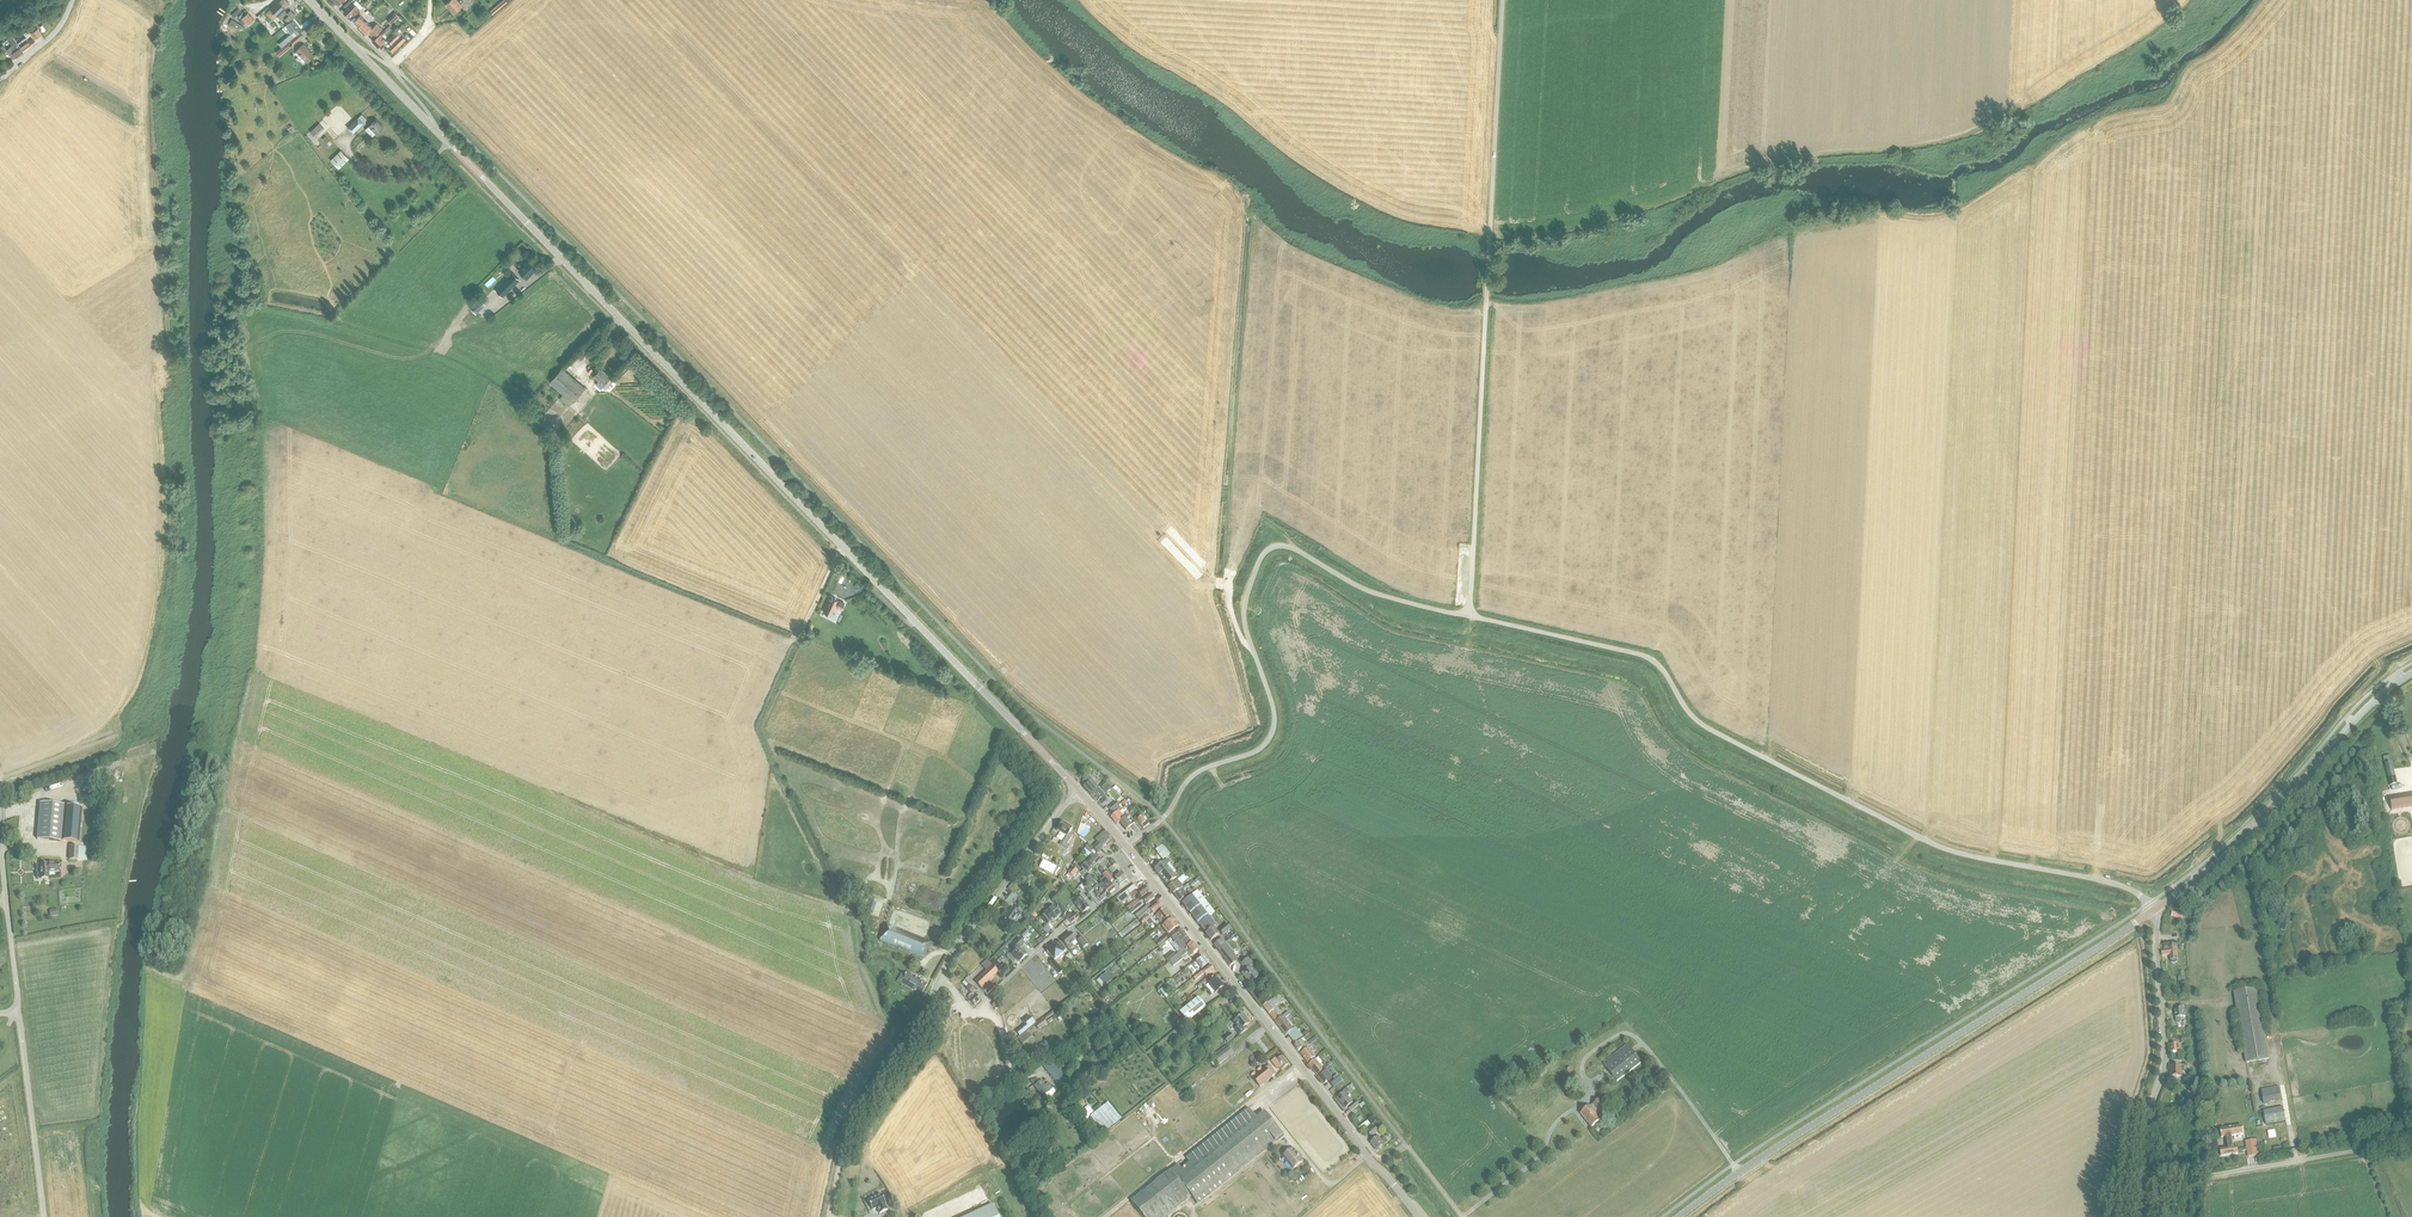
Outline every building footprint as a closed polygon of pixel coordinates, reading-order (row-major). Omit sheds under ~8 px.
[(266,13),(273,20),(290,4),(286,0),(282,0),(280,2),(279,1),(266,13)] [(346,9),(343,12),(349,17),(352,14),(354,16),(360,10),(358,8),(358,7),(353,3),(356,0),(350,0),(344,6),(346,9)] [(454,14),(463,6),(458,0),(450,0),(445,4),(454,14)] [(507,2),(505,0),(491,12),(493,14),(507,2)] [(233,14),(235,17),(242,11),(239,8),(233,14)] [(245,22),(248,26),(254,19),(246,10),(238,17),(240,20),(243,24),(245,22)] [(285,10),(278,17),(281,20),(283,17),(285,19),(284,19),(288,24),(293,19),(296,16),(296,14),(295,13),(294,13),(291,10),(288,13),(285,10)] [(394,21),(399,17),(395,13),(390,17),(391,18),(394,21)] [(357,20),(354,22),(358,26),(366,34),(368,32),(374,38),(382,29),(377,23),(373,28),(369,24),(360,16),(357,20)] [(242,29),(243,29),(244,27),(243,27),(244,26),(232,19),(229,23),(229,24),(228,26),(231,27),(232,25),(237,28),(242,29)] [(288,29),(295,37),(300,32),(303,30),(301,28),(296,32),(295,31),(299,27),(293,19),(288,24),(286,25),(289,28),(288,29)] [(391,24),(387,28),(372,41),(378,47),(386,40),(381,35),(384,33),(385,34),(387,32),(387,31),(393,27),(391,24)] [(37,28),(31,33),(35,39),(41,34),(37,28)] [(398,30),(388,40),(391,43),(390,44),(391,45),(389,47),(392,51),(406,39),(398,30)] [(9,32),(4,35),(12,46),(7,50),(13,59),(15,57),(15,58),(23,52),(20,47),(18,43),(16,41),(9,32)] [(300,32),(295,37),(291,40),(294,44),(303,36),(300,32)] [(26,37),(18,43),(20,47),(23,52),(24,52),(36,43),(33,39),(29,41),(26,37)] [(287,43),(276,53),(280,56),(291,47),(287,43)] [(313,54),(304,44),(296,51),(306,61),(313,54)] [(363,122),(367,119),(362,114),(358,117),(359,117),(348,128),(353,133),(364,123),(363,122)] [(369,126),(365,129),(373,137),(376,134),(384,127),(376,119),(369,126)] [(319,123),(310,131),(315,137),(324,129),(319,123)] [(287,128),(291,133),(296,130),(292,125),(287,128)] [(341,150),(331,160),(339,169),(349,159),(341,150)] [(519,271),(526,278),(536,269),(528,261),(519,271)] [(519,280),(512,273),(495,290),(503,297),(519,280)] [(480,299),(473,306),(478,311),(484,304),(480,299)] [(575,355),(580,360),(586,353),(581,348),(575,355)] [(559,398),(568,406),(585,388),(562,368),(550,382),(564,393),(559,398)] [(604,385),(611,376),(600,368),(593,376),(599,381),(596,384),(601,389),(604,385)] [(845,573),(840,571),(836,579),(841,582),(845,573)] [(836,605),(837,605),(837,606),(842,608),(844,603),(833,598),(833,597),(832,595),(830,596),(829,597),(830,598),(828,602),(827,602),(826,604),(827,605),(823,612),(831,616),(836,605)] [(2385,764),(2390,786),(2398,784),(2392,762),(2385,764)] [(1084,788),(1091,796),(1096,791),(1098,789),(1099,789),(1088,777),(1082,783),(1085,787),(1084,788)] [(1098,789),(1096,791),(1091,796),(1098,803),(1099,802),(1101,804),(1107,799),(1098,789)] [(2392,810),(2411,807),(2411,794),(2390,798),(2392,810)] [(1115,802),(1108,808),(1112,812),(1118,806),(1115,802)] [(62,841),(79,842),(82,808),(65,807),(65,806),(40,803),(37,839),(62,841)] [(1108,815),(1116,824),(1117,825),(1119,822),(1124,818),(1118,811),(1121,808),(1119,806),(1118,806),(1112,812),(1108,815)] [(1138,820),(1144,828),(1150,823),(1142,813),(1138,816),(1140,818),(1138,820)] [(1124,818),(1119,822),(1126,830),(1129,828),(1130,827),(1131,826),(1133,824),(1134,824),(1134,823),(1128,817),(1130,815),(1129,814),(1127,816),(1127,815),(1124,818)] [(1057,831),(1067,837),(1061,846),(1067,850),(1069,846),(1067,845),(1072,836),(1069,834),(1073,828),(1062,822),(1057,831)] [(1098,843),(1092,848),(1097,853),(1101,850),(1100,849),(1106,844),(1108,845),(1111,843),(1109,841),(1112,839),(1106,832),(1103,834),(1096,841),(1098,843)] [(1155,850),(1162,860),(1169,855),(1161,845),(1155,850)] [(69,860),(84,860),(87,861),(88,847),(70,847),(69,860)] [(1094,867),(1101,859),(1096,855),(1088,865),(1085,863),(1082,867),(1089,873),(1092,869),(1093,867),(1094,867)] [(1044,859),(1041,866),(1052,872),(1055,866),(1044,859)] [(1166,860),(1154,869),(1168,886),(1176,880),(1175,879),(1176,878),(1167,865),(1170,863),(1168,860),(1166,860)] [(47,864),(40,864),(41,879),(49,879),(48,873),(52,872),(52,873),(59,872),(59,863),(52,863),(52,864),(52,863),(47,864)] [(1075,879),(1080,873),(1073,868),(1066,876),(1070,880),(1072,877),(1075,879)] [(1109,870),(1107,871),(1107,872),(1114,880),(1115,882),(1116,881),(1120,885),(1127,879),(1121,872),(1115,877),(1109,870)] [(1100,885),(1108,895),(1115,890),(1110,883),(1114,880),(1107,872),(1103,875),(1108,881),(1103,884),(1103,883),(1100,885)] [(1176,880),(1168,886),(1173,894),(1183,887),(1181,884),(1189,878),(1185,873),(1176,880)] [(1094,880),(1090,875),(1086,879),(1090,884),(1094,880)] [(1108,895),(1099,884),(1094,888),(1098,893),(1096,894),(1102,901),(1109,896),(1108,895)] [(1134,885),(1118,898),(1122,903),(1131,896),(1134,900),(1140,895),(1142,898),(1149,892),(1145,887),(1144,888),(1141,885),(1137,889),(1134,885)] [(1182,889),(1174,895),(1180,902),(1184,898),(1184,897),(1187,894),(1182,889)] [(1206,934),(1214,927),(1216,926),(1209,917),(1214,912),(1197,891),(1181,903),(1206,934)] [(1134,907),(1132,908),(1135,911),(1144,905),(1142,903),(1144,902),(1146,905),(1154,898),(1151,894),(1140,902),(1134,907)] [(1079,900),(1075,903),(1083,914),(1090,908),(1082,898),(1079,900)] [(1146,912),(1144,913),(1138,919),(1140,921),(1151,912),(1153,914),(1162,907),(1158,902),(1152,907),(1146,912)] [(1146,912),(1152,907),(1150,904),(1142,910),(1144,913),(1146,912)] [(1062,905),(1059,908),(1064,915),(1067,912),(1062,905)] [(1013,908),(1003,920),(1010,925),(1019,913),(1020,914),(1023,911),(1017,906),(1014,909),(1013,908)] [(1045,915),(1042,918),(1048,925),(1051,922),(1052,923),(1062,915),(1054,906),(1045,913),(1045,915)] [(1169,917),(1163,909),(1155,916),(1161,923),(1169,917)] [(2174,909),(2171,917),(2182,920),(2184,912),(2174,909)] [(1080,918),(1075,912),(1069,917),(1068,916),(1067,918),(1072,924),(1080,918)] [(1140,922),(1143,925),(1150,919),(1148,916),(1140,922)] [(1172,918),(1162,926),(1168,934),(1179,926),(1172,918)] [(1137,919),(1122,931),(1125,934),(1139,922),(1137,919)] [(880,940),(924,958),(931,942),(887,924),(880,940)] [(1232,929),(1228,924),(1219,931),(1223,935),(1232,929)] [(1206,934),(1211,941),(1219,934),(1214,927),(1206,934)] [(1191,943),(1187,937),(1181,929),(1176,934),(1171,938),(1181,951),(1191,943)] [(1072,944),(1076,940),(1070,933),(1061,940),(1069,950),(1074,946),(1072,944)] [(1078,940),(1084,948),(1088,944),(1082,936),(1078,940)] [(1167,940),(1165,936),(1156,943),(1159,946),(1167,940)] [(1012,954),(1020,962),(1027,955),(1020,948),(1025,944),(1019,938),(1012,945),(1016,950),(1012,954)] [(1224,942),(1222,938),(1214,944),(1217,948),(1224,942)] [(1061,942),(1057,945),(1061,950),(1062,950),(1063,952),(1067,949),(1061,942)] [(1217,948),(1231,965),(1238,959),(1224,942),(1217,948)] [(1181,951),(1182,951),(1169,960),(1173,966),(1183,959),(1182,957),(1187,953),(1190,956),(1198,950),(1192,943),(1191,943),(1181,951)] [(1056,944),(1047,951),(1054,960),(1064,953),(1061,950),(1057,945),(1056,944)] [(2162,956),(2169,955),(2170,961),(2171,961),(2171,962),(2173,963),(2176,963),(2177,962),(2177,960),(2178,960),(2177,945),(2164,947),(2164,950),(2162,950),(2162,956)] [(1016,960),(1009,953),(1006,956),(1013,963),(1016,960)] [(1189,968),(1193,974),(1200,968),(1201,970),(1209,964),(1203,956),(1189,968)] [(994,967),(998,972),(1002,975),(1008,969),(1002,963),(1004,961),(1000,957),(997,961),(999,963),(994,967)] [(982,958),(974,966),(977,969),(986,961),(982,958)] [(1242,974),(1250,983),(1259,976),(1251,966),(1253,965),(1248,958),(1241,964),(1246,970),(1242,974)] [(1050,962),(1057,970),(1060,974),(1063,972),(1054,960),(1050,962)] [(1214,971),(1211,966),(1210,965),(1194,978),(1196,980),(1204,974),(1206,977),(1214,971)] [(975,982),(981,988),(989,981),(998,972),(994,967),(993,966),(975,982)] [(902,973),(897,981),(922,995),(928,985),(907,973),(906,975),(902,973)] [(1107,973),(1100,978),(1105,985),(1112,980),(1107,973)] [(1211,980),(1208,983),(1216,993),(1224,987),(1216,976),(1213,979),(1212,979),(1211,980)] [(1210,980),(1208,977),(1195,987),(1197,990),(1210,980)] [(981,988),(987,995),(995,987),(989,981),(981,988)] [(1169,998),(1175,993),(1173,994),(1166,985),(1160,990),(1160,991),(1163,995),(1167,999),(1169,998)] [(971,986),(967,989),(971,993),(968,996),(969,997),(968,998),(970,1001),(974,1005),(981,1000),(977,995),(978,994),(971,986)] [(2234,992),(2246,1063),(2270,1059),(2258,988),(2234,992)] [(1198,997),(1179,1012),(1187,1022),(1206,1007),(1198,997)] [(1263,1007),(1275,1021),(1282,1015),(1270,1001),(1263,1007)] [(2176,1022),(2177,1023),(2180,1023),(2181,1022),(2181,1017),(2185,1017),(2185,1007),(2180,1007),(2180,1009),(2175,1009),(2175,1017),(2176,1017),(2176,1022)] [(1280,1029),(1281,1030),(1286,1036),(1294,1030),(1288,1023),(1286,1021),(1286,1020),(1285,1018),(1290,1014),(1288,1012),(1275,1022),(1281,1029),(1280,1029)] [(1243,1015),(1233,1022),(1240,1031),(1238,1032),(1240,1035),(1247,1029),(1245,1026),(1249,1023),(1243,1015)] [(1026,1025),(1016,1032),(1019,1036),(1035,1023),(1029,1016),(1023,1021),(1026,1025)] [(1044,1020),(1036,1026),(1039,1030),(1047,1024),(1044,1020)] [(974,1022),(956,1029),(959,1035),(963,1034),(963,1033),(972,1029),(971,1026),(975,1025),(974,1022)] [(1029,1033),(1020,1041),(1025,1048),(1029,1045),(1038,1057),(1044,1052),(1043,1051),(1045,1049),(1048,1046),(1048,1045),(1046,1043),(1045,1043),(1042,1045),(1041,1044),(1039,1046),(1029,1033)] [(1224,1038),(1227,1043),(1234,1038),(1230,1033),(1224,1038)] [(950,1050),(952,1056),(961,1054),(957,1034),(953,1035),(956,1049),(950,1050)] [(1302,1039),(1293,1045),(1298,1052),(1303,1048),(1304,1050),(1308,1047),(1309,1046),(1311,1044),(1309,1042),(1308,1044),(1307,1043),(1305,1044),(1302,1039)] [(2178,1044),(2170,1045),(2171,1054),(2180,1053),(2180,1047),(2179,1047),(2178,1044)] [(1609,1071),(1617,1082),(1641,1063),(1627,1045),(1603,1063),(1609,1071)] [(1214,1058),(1219,1064),(1233,1053),(1229,1047),(1214,1058)] [(1304,1050),(1300,1053),(1301,1053),(1305,1059),(1308,1063),(1314,1057),(1310,1052),(1311,1051),(1308,1047),(1304,1050)] [(1279,1068),(1281,1071),(1289,1065),(1282,1057),(1277,1061),(1275,1058),(1271,1062),(1277,1069),(1279,1068)] [(1309,1064),(1318,1075),(1324,1070),(1315,1059),(1309,1064)] [(1065,1078),(1068,1076),(1061,1069),(1059,1071),(1050,1060),(1043,1066),(1061,1088),(1068,1082),(1065,1078)] [(1331,1062),(1328,1065),(1324,1068),(1326,1071),(1333,1065),(1331,1062)] [(2184,1072),(2184,1066),(2171,1065),(2171,1076),(2176,1076),(2176,1077),(2182,1077),(2182,1072),(2184,1072)] [(1253,1078),(1260,1087),(1276,1074),(1269,1066),(1253,1078)] [(1565,1071),(1572,1079),(1576,1075),(1569,1067),(1565,1071)] [(1326,1071),(1319,1077),(1324,1084),(1325,1083),(1328,1081),(1329,1082),(1330,1083),(1333,1086),(1338,1082),(1340,1080),(1341,1079),(1339,1077),(1338,1075),(1337,1076),(1334,1072),(1330,1068),(1327,1071),(1326,1071)] [(969,1081),(975,1080),(972,1070),(966,1071),(969,1081)] [(1030,1081),(1035,1086),(1043,1097),(1053,1089),(1049,1083),(1045,1086),(1041,1081),(1039,1079),(1030,1081)] [(2261,1090),(2264,1104),(2282,1101),(2279,1087),(2261,1090)] [(1337,1098),(1346,1109),(1353,1103),(1344,1092),(1337,1098)] [(1599,1112),(1606,1107),(1600,1099),(1590,1106),(1581,1113),(1592,1128),(1601,1120),(1596,1114),(1599,1112)] [(1348,1107),(1352,1111),(1359,1105),(1356,1101),(1348,1107)] [(1108,1102),(1089,1116),(1103,1134),(1122,1119),(1108,1102)] [(2264,1111),(2266,1125),(2286,1122),(2283,1107),(2264,1111)] [(1249,1108),(1186,1158),(1188,1161),(1180,1168),(1178,1165),(1131,1201),(1143,1216),(1163,1216),(1191,1195),(1196,1202),(1283,1135),(1264,1111),(1256,1117),(1249,1108)] [(1360,1124),(1362,1128),(1373,1122),(1371,1118),(1360,1124)] [(2233,1136),(2243,1134),(2242,1125),(2220,1129),(2222,1138),(2226,1137),(2228,1148),(2220,1149),(2221,1156),(2238,1153),(2237,1146),(2234,1147),(2233,1136)] [(1367,1132),(1372,1137),(1378,1132),(1374,1126),(1367,1132)] [(1379,1137),(1371,1143),(1377,1151),(1385,1145),(1388,1142),(1384,1137),(1381,1140),(1379,1137)] [(2245,1141),(2248,1157),(2259,1155),(2257,1140),(2245,1141)] [(1286,1154),(1284,1156),(1294,1169),(1304,1161),(1294,1148),(1286,1154)] [(886,1204),(881,1194),(868,1201),(872,1210),(877,1208),(880,1214),(888,1210),(885,1204),(886,1204)] [(993,1205),(966,1216),(999,1216),(993,1205)]
